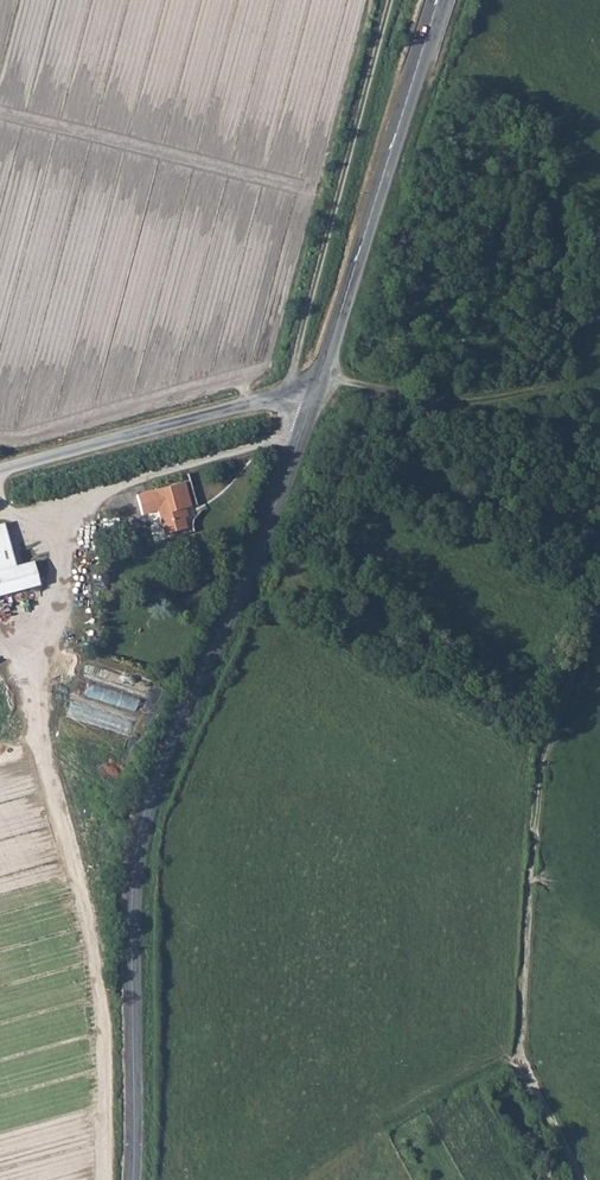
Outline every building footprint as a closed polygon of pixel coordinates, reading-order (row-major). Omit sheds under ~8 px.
[(193,511),(186,486),(137,501),(143,519),(158,515),(165,539),(188,533),(182,514),(193,511)] [(2,527),(0,528),(0,598),(36,588),(30,566),(12,571),(2,527)] [(138,708),(141,694),(89,684),(86,697),(138,708)]
